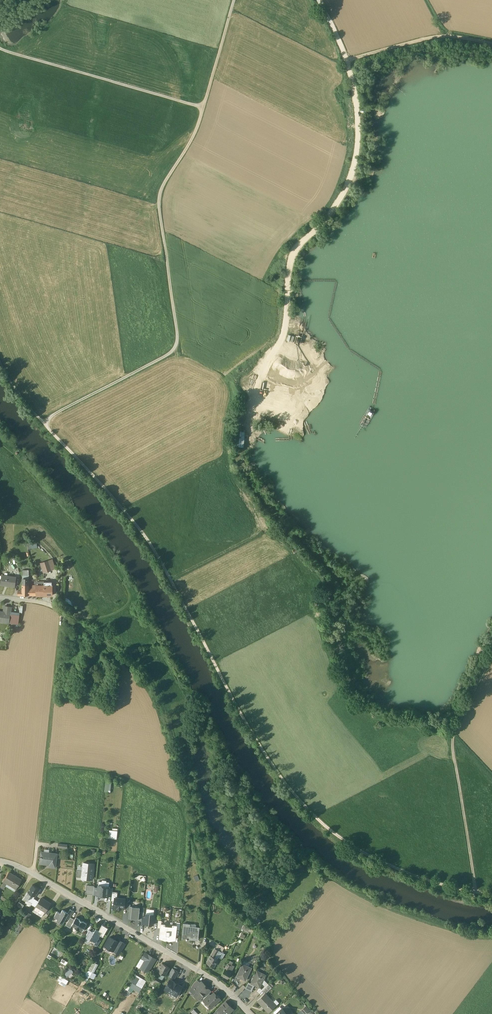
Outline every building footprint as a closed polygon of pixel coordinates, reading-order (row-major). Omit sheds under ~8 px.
[(49,561),(41,563),(44,572),(52,570),(49,561)] [(16,577),(2,575),(0,584),(8,585),(15,586),(16,577)] [(52,581),(44,582),(44,585),(44,595),(52,595),(52,581)] [(44,585),(35,585),(36,589),(36,595),(44,595),(44,585)] [(20,615),(11,614),(10,617),(9,623),(18,624),(20,615)] [(109,642),(117,633),(112,629),(104,637),(109,642)] [(117,831),(109,830),(109,838),(117,839),(117,831)] [(57,853),(48,852),(48,854),(44,854),(43,857),(40,857),(40,858),(40,863),(50,864),(49,867),(55,867),(57,853)] [(94,863),(83,862),(83,870),(77,870),(76,877),(82,877),(82,878),(81,880),(84,881),(86,880),(86,879),(92,879),(94,863)] [(8,872),(3,881),(7,884),(16,889),(21,879),(8,872)] [(103,885),(99,884),(97,894),(97,895),(102,895),(102,894),(104,895),(108,896),(108,895),(109,887),(109,886),(105,885),(105,886),(103,886),(103,885)] [(40,889),(33,885),(28,892),(35,896),(40,889)] [(94,886),(86,885),(85,894),(93,894),(94,887),(94,886)] [(28,892),(24,898),(32,903),(35,899),(34,898),(35,896),(28,892)] [(50,904),(41,898),(39,902),(36,907),(40,909),(38,912),(43,915),(50,904)] [(117,898),(115,898),(115,901),(114,907),(117,908),(121,908),(124,908),(125,899),(117,898)] [(36,907),(39,902),(35,899),(32,903),(31,905),(36,907)] [(54,906),(50,904),(43,915),(42,917),(45,919),(54,906)] [(130,906),(129,910),(129,918),(138,919),(139,919),(139,912),(140,907),(130,906)] [(68,913),(62,910),(60,913),(57,911),(54,916),(57,918),(56,920),(60,922),(63,924),(66,918),(69,913),(68,913)] [(14,931),(18,934),(31,914),(26,912),(14,931)] [(154,915),(146,914),(145,917),(145,924),(153,925),(154,915)] [(69,920),(66,925),(70,927),(72,925),(75,919),(70,917),(69,920)] [(87,923),(76,917),(75,919),(72,925),(75,927),(79,930),(79,929),(83,931),(87,923)] [(189,923),(183,923),(182,938),(186,939),(187,940),(187,938),(187,937),(198,938),(199,928),(188,927),(189,923)] [(161,924),(161,928),(160,938),(166,940),(167,940),(169,927),(165,926),(165,924),(161,924)] [(100,935),(103,936),(108,928),(102,925),(99,930),(102,932),(100,935)] [(173,927),(169,927),(167,940),(169,940),(168,940),(175,939),(176,930),(177,925),(176,925),(173,925),(173,927)] [(95,930),(92,931),(90,930),(86,937),(90,940),(90,939),(96,942),(98,939),(100,935),(102,932),(99,930),(96,929),(95,930)] [(118,942),(110,937),(105,946),(117,953),(119,950),(121,952),(125,944),(119,940),(118,942)] [(218,944),(216,948),(219,950),(223,952),(226,948),(218,944)] [(215,948),(207,963),(213,966),(218,959),(215,957),(219,950),(216,948),(215,948)] [(155,959),(145,953),(142,958),(146,960),(141,968),(148,972),(155,959)] [(92,962),(86,975),(91,977),(97,964),(92,962)] [(163,963),(161,967),(159,966),(156,970),(158,971),(165,975),(170,967),(163,963)] [(227,963),(221,975),(228,978),(231,972),(228,971),(232,965),(230,964),(227,963)] [(242,963),(237,976),(245,980),(251,967),(242,963)] [(168,976),(174,979),(179,972),(172,968),(168,976)] [(266,974),(257,970),(251,983),(255,984),(260,987),(266,974)] [(165,975),(158,971),(153,979),(160,983),(165,975)] [(146,981),(135,974),(131,981),(132,982),(142,988),(146,981)] [(177,996),(182,986),(170,979),(165,989),(177,996)] [(197,979),(194,983),(192,986),(194,989),(200,983),(197,979)] [(209,989),(201,981),(200,983),(194,989),(196,991),(193,994),(198,999),(202,995),(203,995),(204,994),(205,993),(204,993),(209,989)] [(255,984),(251,983),(248,981),(245,988),(251,991),(255,984)] [(139,992),(142,988),(132,982),(129,987),(132,988),(139,992)] [(269,984),(263,990),(266,993),(272,987),(269,984)] [(132,988),(129,987),(128,985),(123,993),(127,996),(132,988)] [(207,995),(202,1000),(205,1002),(206,1001),(205,1001),(211,996),(209,993),(207,995)] [(216,996),(213,994),(211,996),(205,1001),(206,1001),(208,1004),(210,1007),(214,1003),(216,1003),(216,1001),(219,998),(216,995),(216,996)] [(275,1006),(264,994),(257,1000),(269,1012),(275,1006)] [(213,1013),(214,1013),(223,1013),(222,1013),(226,1010),(227,1011),(232,1007),(225,1000),(213,1013)] [(276,1013),(287,1013),(290,1011),(285,1006),(276,1013)]
